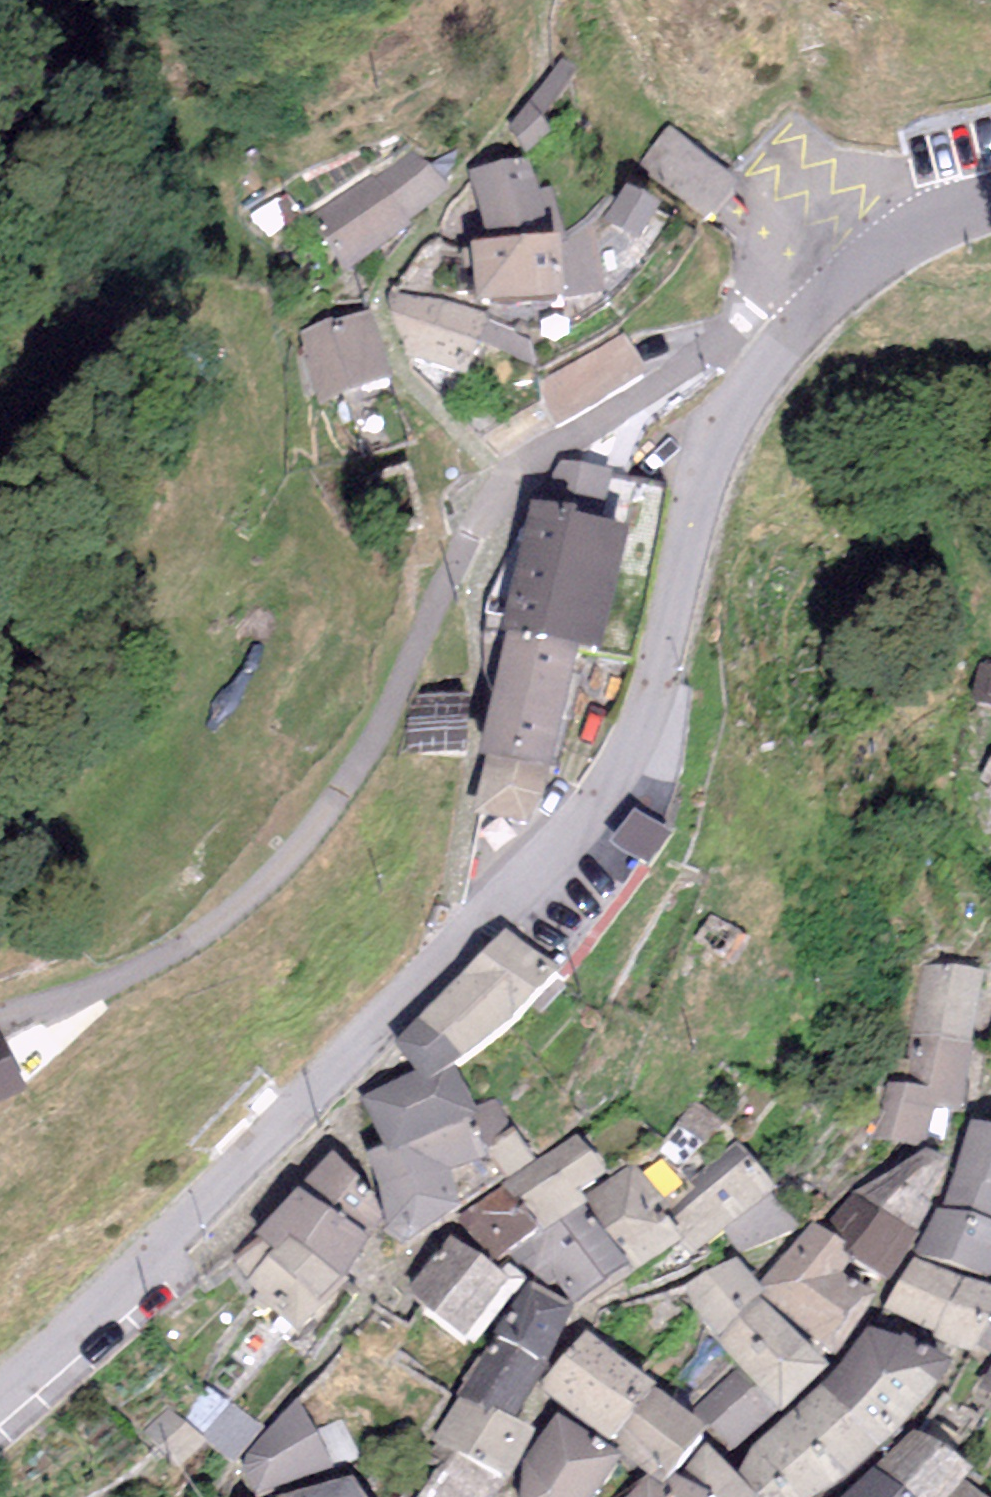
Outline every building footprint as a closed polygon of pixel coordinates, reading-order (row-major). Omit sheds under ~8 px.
[(578,70),(562,58),(528,103),(544,115),(578,70)] [(544,115),(528,103),(510,126),(527,151),(553,131),(544,115)] [(741,180),(669,127),(640,166),(711,219),(741,180)] [(374,172),(318,213),(330,229),(320,236),(347,272),(352,268),(412,224),(408,218),(447,189),(416,148),(378,177),(374,172)] [(471,171),(484,238),(563,231),(551,189),(538,190),(529,157),(471,171)] [(625,183),(604,220),(640,241),(662,204),(625,183)] [(284,193),(253,215),(268,237),(299,215),(284,193)] [(603,228),(563,231),(484,238),(473,238),(478,303),(608,293),(603,228)] [(487,313),(389,290),(391,316),(406,357),(465,372),(477,340),(487,313)] [(493,303),(487,313),(477,340),(531,360),(548,318),(493,303)] [(394,377),(374,310),(302,330),(321,398),(394,377)] [(627,331),(536,384),(541,403),(557,424),(650,371),(627,331)] [(559,460),(547,500),(577,503),(573,513),(603,519),(612,469),(559,460)] [(506,627),(579,643),(601,646),(630,523),(603,519),(573,513),(577,503),(547,500),(531,499),(500,627),(506,627)] [(579,643),(506,627),(479,753),(486,755),(548,768),(552,769),(579,643)] [(467,694),(408,693),(408,749),(466,750),(467,694)] [(531,823),(548,768),(486,755),(472,812),(531,823)] [(980,779),(990,787),(985,791),(990,797),(990,760),(980,779)] [(682,870),(644,844),(623,875),(661,901),(682,870)] [(508,929),(461,972),(517,1019),(565,976),(508,929)] [(983,970),(919,962),(909,1034),(915,1035),(974,1043),(983,970)] [(455,1063),(517,1019),(461,972),(395,1044),(415,1071),(447,1066),(455,1063)] [(28,1089),(0,1035),(0,1103),(28,1089)] [(974,1043),(915,1035),(908,1081),(967,1090),(974,1043)] [(379,1185),(487,1146),(514,1129),(499,1097),(476,1105),(455,1063),(447,1066),(415,1071),(361,1096),(383,1144),(365,1152),(379,1185)] [(965,1113),(967,1090),(908,1081),(889,1080),(878,1142),(917,1147),(928,1141),(935,1109),(965,1113)] [(972,1116),(943,1205),(990,1219),(990,1121),(972,1116)] [(514,1129),(487,1146),(504,1179),(535,1161),(514,1129)] [(577,1132),(456,1220),(500,1259),(509,1254),(588,1206),(590,1204),(585,1195),(612,1174),(577,1132)] [(696,1190),(668,1212),(686,1238),(696,1250),(723,1230),(770,1193),(776,1187),(738,1143),(689,1182),(696,1190)] [(394,1249),(504,1179),(487,1146),(379,1185),(394,1249)] [(949,1158),(924,1147),(853,1190),(824,1228),(847,1241),(842,1249),(857,1257),(891,1276),(918,1230),(944,1181),(949,1158)] [(334,1149),(298,1186),(370,1238),(382,1219),(372,1190),(334,1149)] [(612,1174),(585,1195),(590,1204),(588,1206),(637,1269),(686,1238),(668,1212),(633,1160),(612,1174)] [(298,1186),(255,1232),(261,1236),(276,1250),(290,1234),(345,1279),(370,1238),(298,1186)] [(800,1227),(770,1193),(723,1230),(741,1252),(800,1227)] [(943,1205),(938,1205),(916,1254),(990,1279),(990,1278),(990,1219),(943,1205)] [(637,1269),(588,1206),(509,1254),(518,1264),(522,1263),(550,1285),(558,1282),(574,1302),(581,1306),(637,1269)] [(824,1228),(813,1223),(759,1283),(767,1291),(762,1294),(835,1355),(876,1293),(843,1272),(857,1257),(842,1249),(847,1241),(824,1228)] [(308,1336),(345,1279),(290,1234),(276,1250),(261,1236),(234,1259),(248,1282),(308,1336)] [(504,1272),(451,1235),(405,1291),(474,1343),(525,1276),(510,1264),(504,1272)] [(737,1257),(684,1285),(697,1317),(715,1338),(759,1296),(762,1294),(765,1291),(759,1283),(737,1257)] [(913,1257),(882,1307),(935,1332),(931,1337),(987,1358),(990,1351),(978,1344),(990,1316),(990,1284),(913,1257)] [(512,1305),(496,1332),(545,1362),(573,1305),(530,1279),(512,1305)] [(829,1364),(759,1296),(715,1338),(739,1366),(781,1413),(829,1364)] [(978,1344),(990,1351),(990,1316),(978,1344)] [(872,1327),(823,1383),(882,1449),(922,1416),(953,1358),(913,1338),(872,1327)] [(539,1384),(610,1439),(652,1386),(657,1381),(588,1329),(539,1384)] [(518,1420),(545,1362),(496,1332),(453,1394),(459,1396),(518,1420)] [(781,1413),(739,1366),(691,1412),(704,1424),(732,1451),(781,1413)] [(979,1386),(990,1393),(990,1368),(979,1386)] [(823,1383),(751,1449),(737,1473),(740,1476),(755,1496),(819,1496),(835,1487),(882,1449),(823,1383)] [(691,1412),(652,1386),(610,1439),(649,1472),(659,1481),(704,1424),(691,1412)] [(212,1387),(186,1418),(234,1463),(263,1425),(212,1387)] [(431,1441),(454,1451),(508,1479),(537,1428),(518,1420),(459,1396),(431,1441)] [(334,1467),(298,1397),(245,1458),(245,1464),(242,1468),(241,1475),(243,1483),(249,1489),(255,1489),(258,1496),(334,1467)] [(181,1465),(203,1443),(167,1405),(144,1428),(181,1465)] [(556,1412),(522,1463),(519,1496),(590,1496),(621,1455),(556,1412)] [(910,1496),(947,1496),(964,1479),(972,1468),(912,1429),(875,1465),(910,1496)] [(674,1496),(714,1496),(740,1476),(737,1473),(708,1441),(663,1485),(674,1496)] [(508,1479),(454,1451),(417,1496),(498,1496),(508,1479)] [(875,1465),(843,1496),(910,1496),(875,1465)] [(649,1472),(626,1496),(674,1496),(663,1485),(659,1481),(649,1472)] [(277,1496),(370,1496),(356,1475),(277,1496)] [(740,1476),(714,1496),(755,1496),(740,1476)] [(964,1479),(947,1496),(989,1496),(964,1479)]
